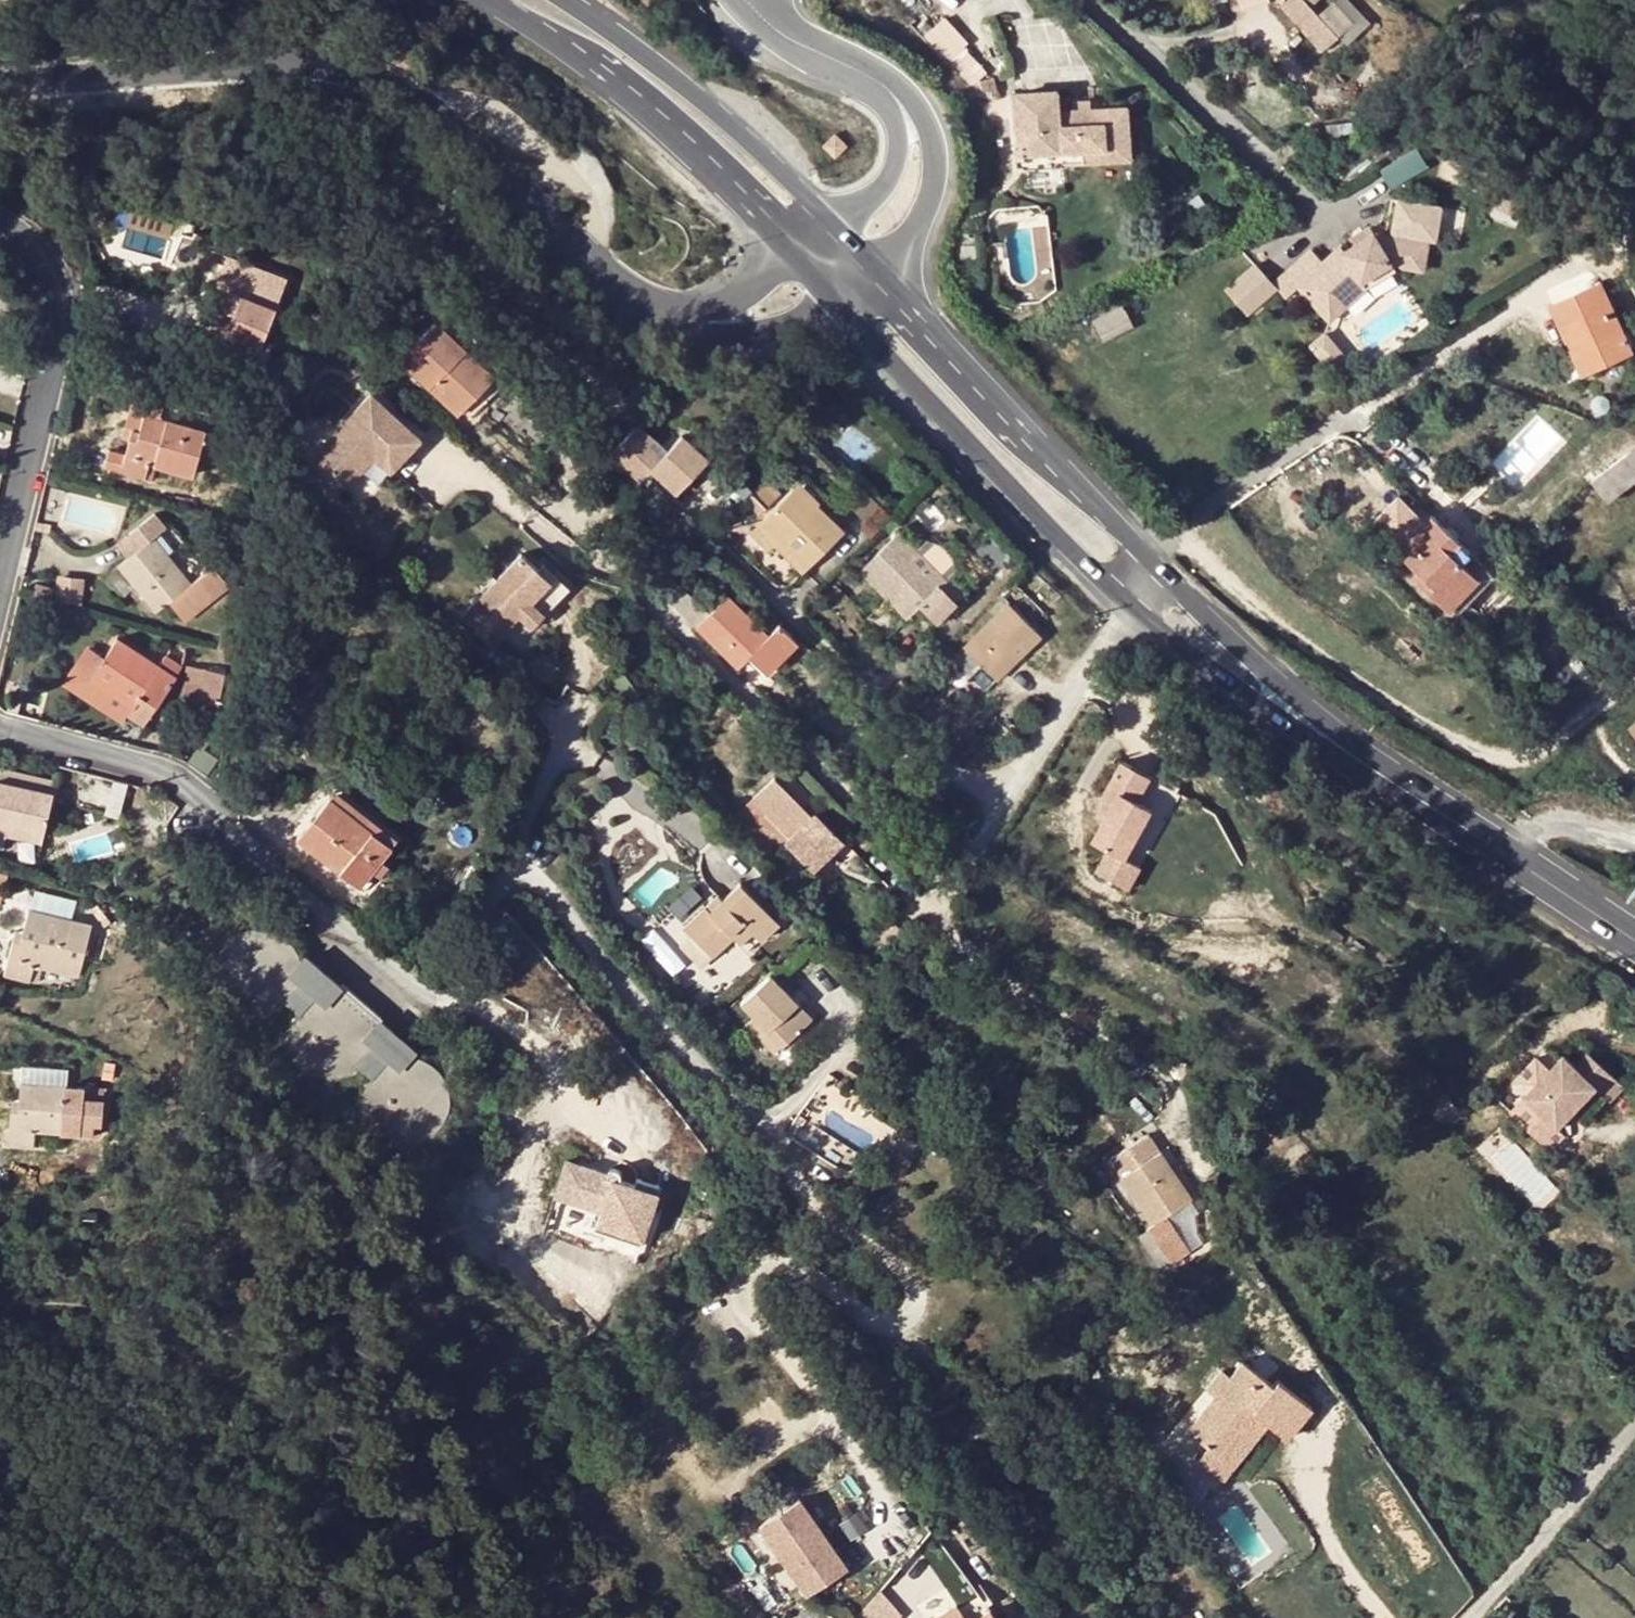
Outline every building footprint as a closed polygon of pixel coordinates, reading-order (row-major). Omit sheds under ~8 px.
[(1288,18),(1299,8),(1292,0),(1271,0),(1288,18)] [(1299,8),(1288,18),(1320,55),(1336,40),(1316,19),(1303,4),(1299,8)] [(1336,40),(1351,26),(1332,5),(1316,19),(1336,40)] [(1100,165),(1094,126),(1059,132),(1047,134),(1027,137),(1023,118),(983,124),(996,200),(1064,188),(1063,185),(1061,172),(1100,165)] [(1045,127),(1047,134),(1059,132),(1057,124),(1045,127)] [(821,146),(833,160),(847,148),(834,134),(821,146)] [(1431,148),(1390,168),(1398,185),(1439,165),(1431,148)] [(1063,185),(1102,178),(1100,165),(1061,172),(1063,185)] [(1361,252),(1381,245),(1378,235),(1357,243),(1361,252)] [(1325,276),(1310,265),(1275,303),(1289,316),(1299,305),(1322,323),(1352,287),(1390,273),(1412,279),(1418,254),(1381,245),(1361,252),(1349,256),(1347,252),(1325,276)] [(1419,281),(1426,255),(1418,254),(1412,279),(1419,281)] [(236,316),(226,339),(261,354),(277,310),(252,301),(259,281),(229,270),(222,289),(230,293),(223,310),(236,316)] [(1352,287),(1322,323),(1329,329),(1356,296),(1393,281),(1390,273),(1352,287)] [(1593,344),(1582,350),(1593,374),(1634,355),(1603,287),(1558,308),(1567,330),(1582,323),(1593,344)] [(1584,378),(1593,374),(1582,350),(1593,344),(1582,323),(1567,330),(1558,308),(1552,310),(1584,378)] [(468,353),(477,343),(447,314),(402,362),(469,426),(504,389),(468,353)] [(1352,361),(1329,335),(1315,348),(1337,374),(1352,361)] [(146,415),(207,433),(211,416),(135,395),(126,427),(141,431),(146,415)] [(421,444),(373,396),(313,458),(341,485),(375,450),(397,470),(421,444)] [(113,453),(108,471),(151,483),(157,466),(194,477),(201,455),(212,459),(217,438),(206,436),(207,433),(146,415),(141,431),(126,427),(123,440),(131,442),(127,457),(113,453)] [(642,425),(635,432),(663,458),(669,452),(642,425)] [(635,432),(608,459),(618,469),(637,487),(652,471),(678,495),(709,463),(683,437),(669,452),(663,458),(635,432)] [(389,478),(397,470),(375,450),(341,485),(346,490),(373,462),(389,478)] [(1634,483),(1634,452),(1594,484),(1609,504),(1634,483)] [(824,497),(806,478),(793,491),(812,509),(816,505),(824,497)] [(812,509),(793,491),(760,526),(807,571),(843,533),(816,505),(812,509)] [(186,624),(230,588),(214,568),(191,586),(154,541),(164,531),(154,518),(129,537),(141,551),(118,570),(154,616),(170,603),(186,624)] [(1433,519),(1419,534),(1411,542),(1400,553),(1422,574),(1417,579),(1452,613),(1456,610),(1463,617),(1497,581),(1433,519)] [(1404,533),(1411,542),(1419,534),(1411,526),(1404,533)] [(910,619),(921,607),(939,622),(963,599),(946,581),(939,587),(910,558),(917,552),(899,534),(862,572),(910,619)] [(550,589),(519,561),(461,624),(491,652),(550,589)] [(38,588),(36,597),(53,602),(55,591),(38,588)] [(768,637),(728,598),(698,629),(733,663),(743,652),(750,659),(767,676),(798,644),(780,626),(768,637)] [(1014,609),(967,653),(1000,686),(1045,642),(1014,609)] [(90,682),(134,709),(142,697),(158,707),(182,669),(166,659),(159,668),(118,641),(90,682)] [(60,689),(122,727),(126,720),(134,709),(90,682),(103,662),(86,651),(60,689)] [(750,659),(743,652),(733,663),(740,669),(750,659)] [(196,703),(204,672),(187,668),(180,700),(196,703)] [(204,672),(196,703),(219,709),(225,677),(204,672)] [(126,720),(142,732),(158,707),(142,697),(134,709),(126,720)] [(1152,866),(1144,862),(1186,787),(1134,758),(1103,813),(1119,822),(1108,842),(1116,847),(1103,871),(1138,891),(1152,866)] [(52,797),(55,786),(0,774),(0,785),(52,797)] [(790,842),(787,846),(813,872),(843,842),(817,816),(814,819),(775,780),(751,802),(790,842)] [(119,822),(128,787),(114,784),(106,818),(119,822)] [(43,838),(52,797),(0,785),(0,828),(43,838)] [(330,800),(392,849),(398,842),(336,792),(330,800)] [(150,800),(156,807),(164,800),(158,793),(150,800)] [(360,890),(392,849),(330,800),(298,842),(360,890)] [(0,828),(0,850),(3,851),(6,837),(42,845),(43,838),(0,828)] [(770,916),(740,885),(722,902),(709,915),(705,910),(682,931),(711,960),(731,940),(738,948),(752,934),(770,916)] [(709,915),(722,902),(717,897),(705,910),(709,915)] [(30,912),(72,923),(73,917),(32,905),(30,912)] [(72,923),(30,912),(24,934),(21,945),(13,942),(3,977),(36,987),(41,968),(78,978),(91,929),(72,923)] [(770,916),(752,934),(761,941),(777,924),(770,916)] [(21,945),(24,934),(16,932),(13,942),(21,945)] [(701,970),(711,960),(687,937),(678,946),(701,970)] [(301,965),(289,979),(300,989),(283,1006),(290,1012),(293,1015),(298,1020),(315,1002),(324,1010),(341,992),(306,960),(301,965)] [(425,972),(439,984),(444,972),(432,964),(425,972)] [(752,1020),(781,1051),(810,1023),(769,978),(739,1006),(752,1020)] [(744,1028),(773,1059),(781,1051),(752,1020),(744,1028)] [(413,1059),(415,1056),(379,1025),(363,1043),(373,1051),(357,1070),(360,1073),(366,1078),(372,1084),(388,1066),(399,1075),(413,1059)] [(1567,1059),(1527,1100),(1558,1131),(1598,1090),(1613,1105),(1627,1092),(1592,1057),(1578,1070),(1567,1059)] [(20,1086),(66,1089),(66,1082),(21,1078),(20,1086)] [(66,1089),(20,1086),(19,1102),(18,1114),(10,1113),(7,1149),(40,1152),(42,1134),(80,1137),(81,1128),(91,1128),(93,1101),(83,1100),(84,1091),(66,1089)] [(80,1137),(103,1139),(107,1092),(84,1091),(83,1100),(93,1101),(91,1128),(81,1128),(80,1137)] [(18,1114),(19,1102),(11,1101),(10,1113),(18,1114)] [(1150,1229),(1151,1231),(1173,1262),(1174,1264),(1192,1252),(1168,1217),(1193,1200),(1151,1137),(1112,1162),(1154,1226),(1150,1229)] [(600,1216),(594,1234),(618,1241),(624,1223),(643,1229),(656,1189),(637,1183),(634,1190),(619,1185),(619,1184),(618,1182),(617,1179),(615,1178),(613,1177),(610,1177),(567,1163),(555,1201),(600,1216)] [(1100,1166),(1094,1170),(1137,1230),(1143,1225),(1100,1166)] [(1168,1217),(1192,1252),(1204,1243),(1198,1234),(1196,1215),(1200,1211),(1193,1200),(1168,1217)] [(600,1216),(555,1201),(548,1219),(594,1234),(600,1216)] [(1164,1268),(1173,1262),(1151,1231),(1142,1237),(1164,1268)] [(1231,1378),(1216,1398),(1188,1433),(1210,1450),(1220,1458),(1246,1424),(1240,1420),(1249,1408),(1271,1425),(1284,1434),(1307,1404),(1279,1382),(1275,1387),(1244,1363),(1231,1378)] [(1208,1392),(1216,1398),(1231,1378),(1224,1372),(1208,1392)] [(1284,1434),(1291,1440),(1315,1410),(1307,1404),(1284,1434)] [(1246,1424),(1220,1458),(1210,1450),(1201,1462),(1227,1482),(1271,1425),(1249,1408),(1240,1420),(1246,1424)] [(761,1536),(812,1602),(853,1573),(800,1505),(761,1536)] [(964,1523),(955,1528),(964,1542),(973,1536),(964,1523)] [(953,1540),(946,1545),(951,1554),(958,1549),(953,1540)] [(864,1599),(876,1617),(916,1617),(953,1594),(929,1557),(864,1599)]
